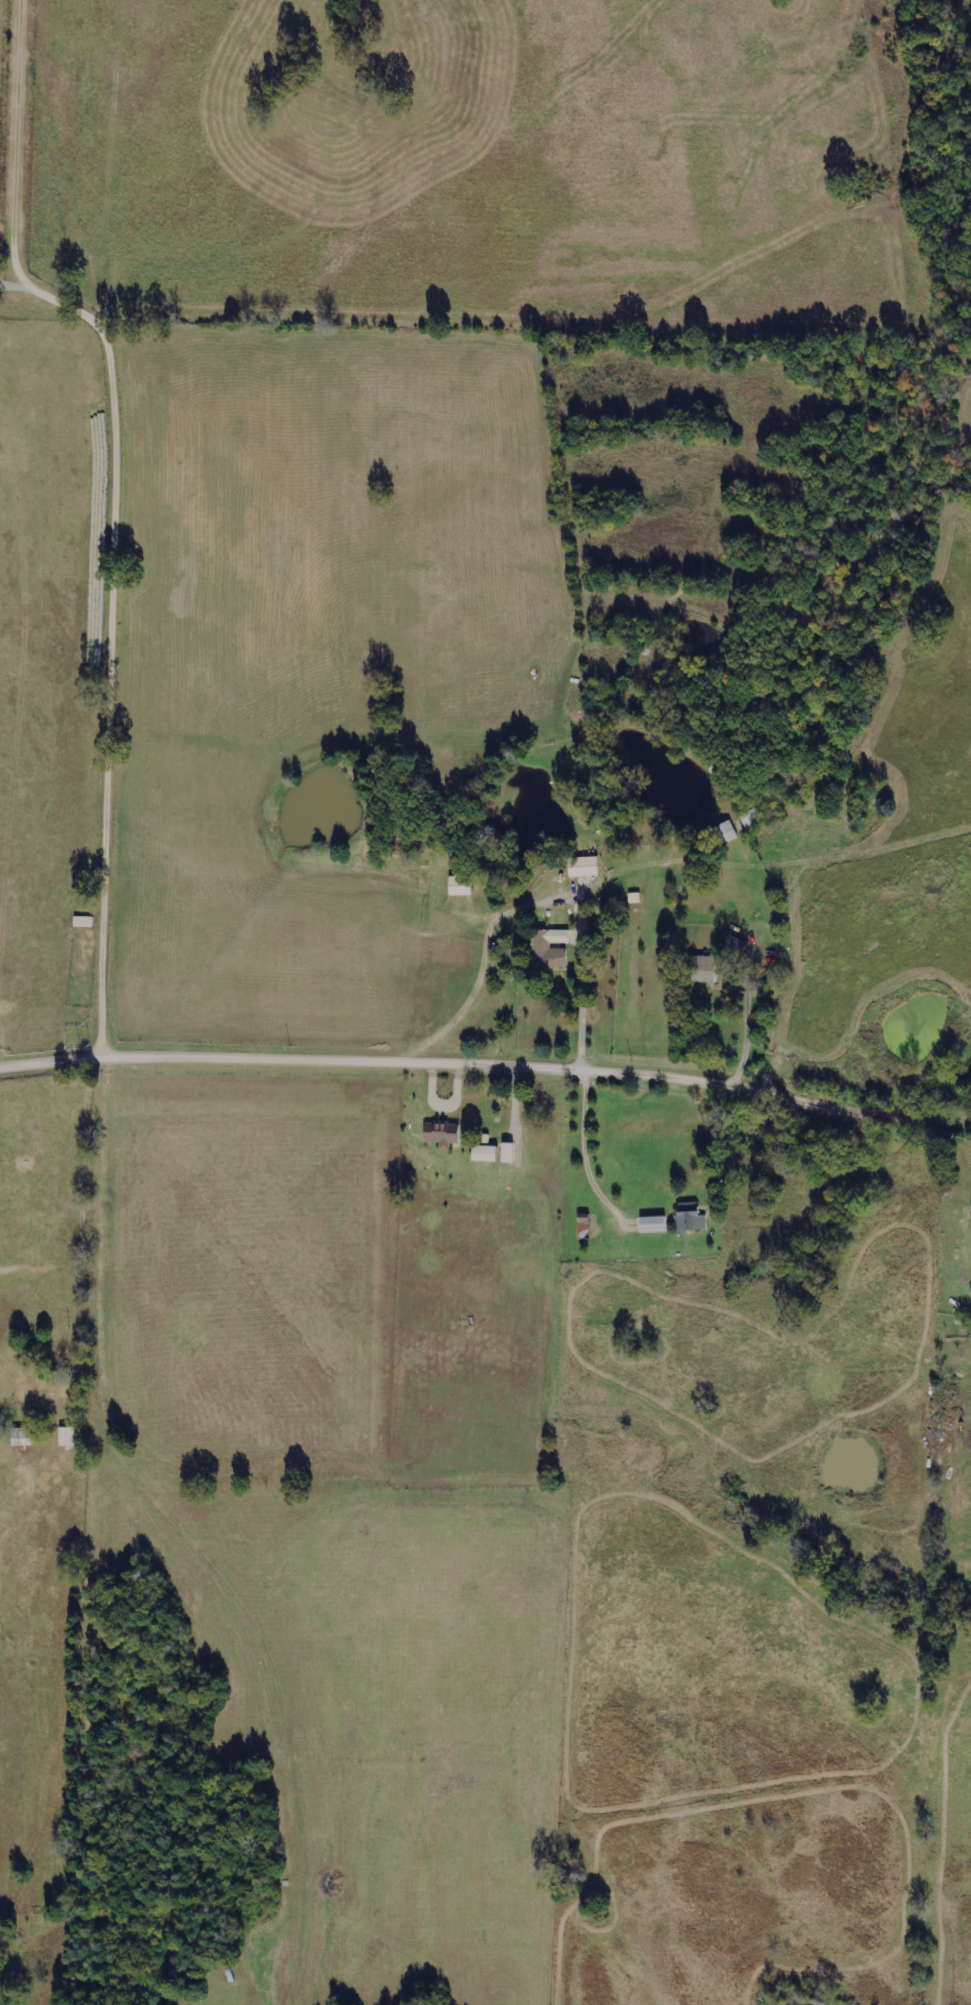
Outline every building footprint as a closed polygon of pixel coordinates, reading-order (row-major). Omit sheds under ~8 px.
[(721,846),(740,836),(732,819),(713,828),(721,846)] [(601,875),(600,856),(571,857),(572,876),(601,875)] [(474,875),(451,876),(451,895),(474,894),(474,875)] [(571,930),(537,929),(537,967),(568,967),(568,945),(571,945),(571,930)] [(688,981),(720,982),(720,955),(689,955),(688,981)] [(427,1141),(442,1142),(442,1149),(451,1149),(451,1142),(461,1143),(462,1124),(428,1123),(427,1141)] [(515,1162),(516,1143),(504,1142),(504,1162),(515,1162)] [(474,1161),(499,1161),(499,1146),(475,1145),(474,1161)] [(680,1231),(709,1230),(708,1211),(680,1212),(680,1231)] [(643,1217),(643,1233),(669,1232),(668,1216),(643,1217)] [(77,1445),(76,1427),(61,1427),(62,1446),(77,1445)] [(14,1428),(15,1446),(40,1445),(40,1428),(14,1428)]
